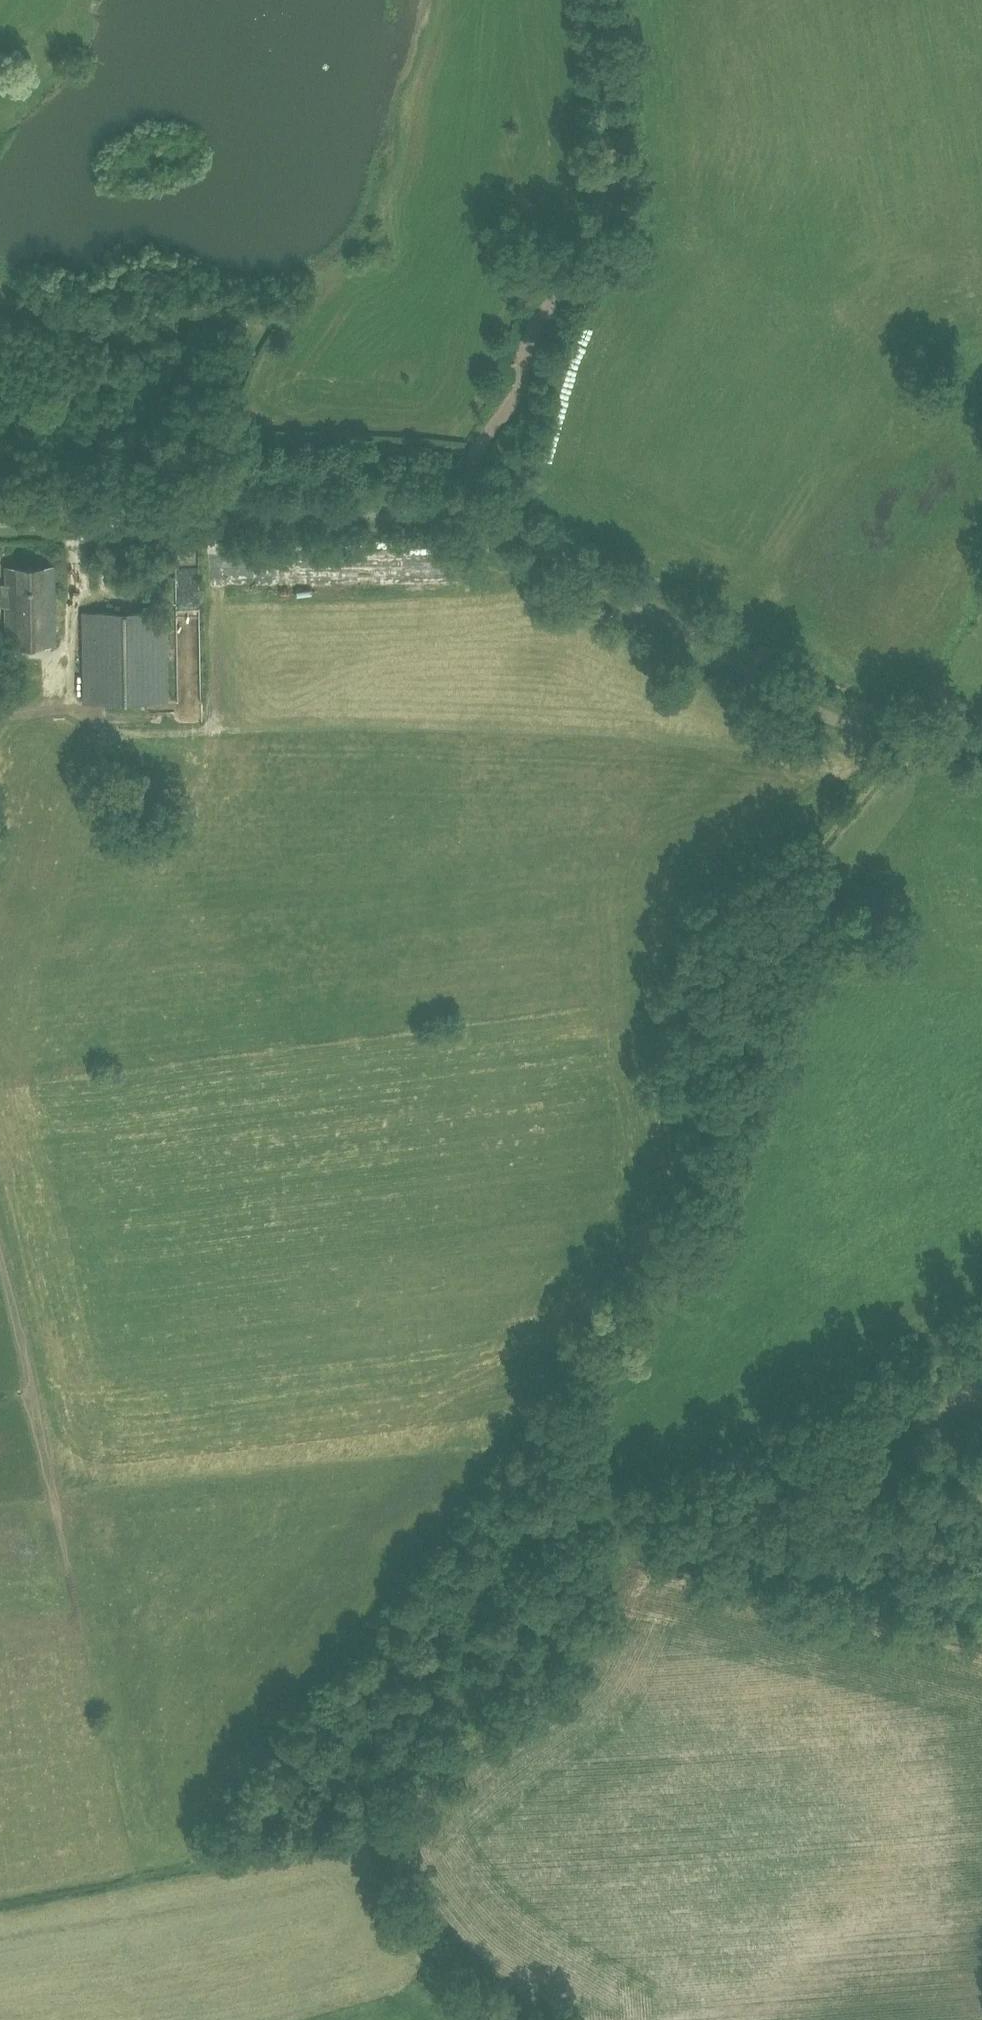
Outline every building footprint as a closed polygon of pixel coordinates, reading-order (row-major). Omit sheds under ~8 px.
[(6,644),(56,643),(54,565),(5,566),(5,584),(2,584),(2,605),(6,605),(6,644)] [(85,701),(166,700),(165,610),(84,611),(85,701)]
